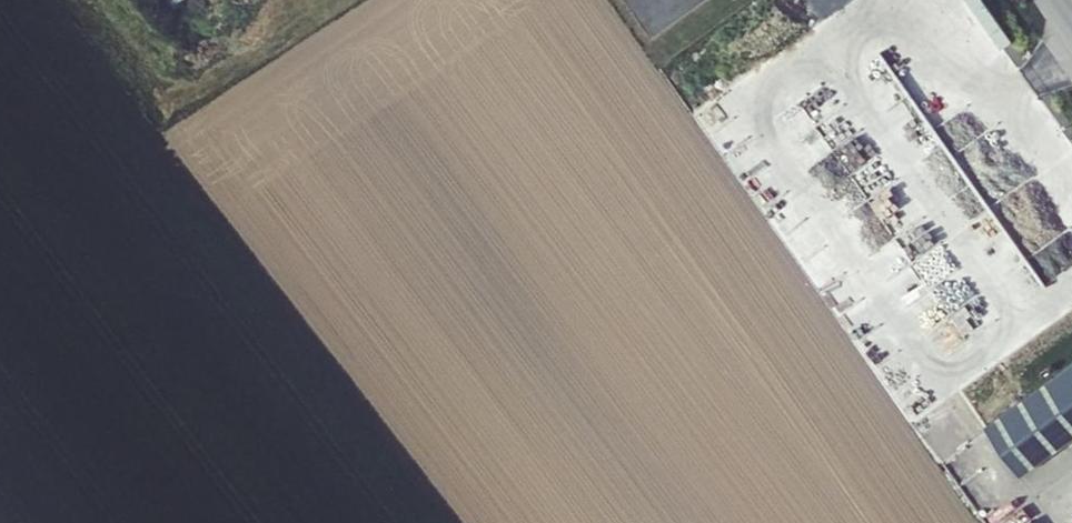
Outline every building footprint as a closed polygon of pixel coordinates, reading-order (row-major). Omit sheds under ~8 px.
[(1022,474),(1071,438),(1071,364),(987,426),(1022,474)]
